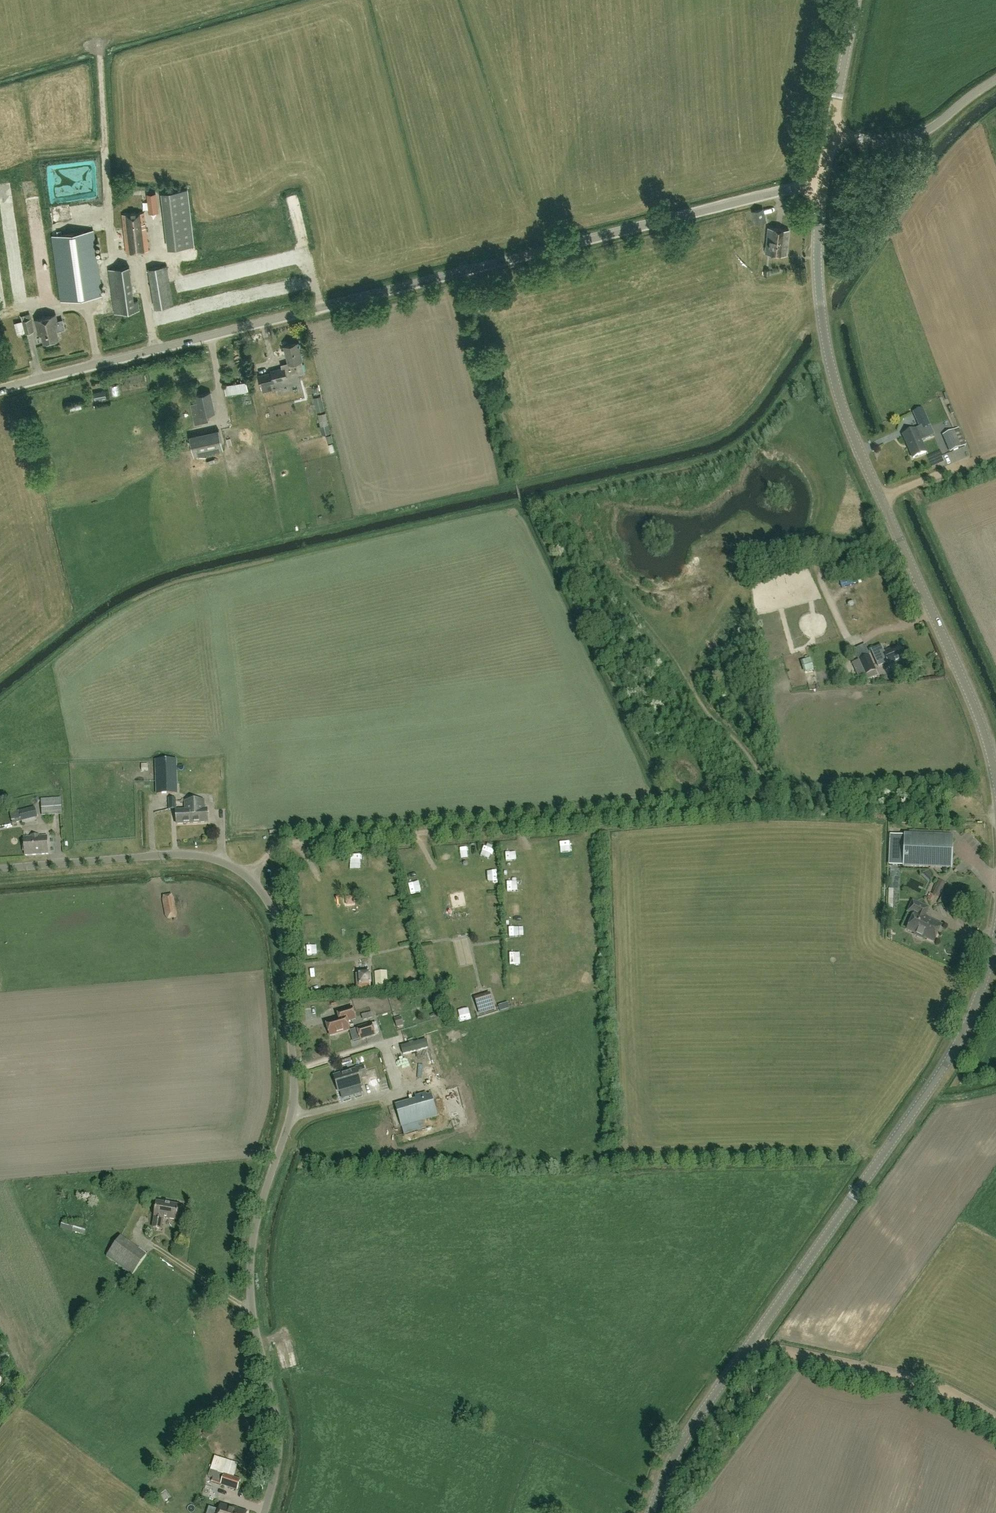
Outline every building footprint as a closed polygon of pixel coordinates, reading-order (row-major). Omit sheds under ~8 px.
[(60,204),(59,185),(54,185),(53,176),(51,176),(53,204),(60,204)] [(168,249),(194,246),(188,190),(162,193),(168,249)] [(794,218),(796,209),(787,207),(785,216),(794,218)] [(756,224),(766,221),(763,209),(753,212),(756,224)] [(752,211),(747,212),(750,228),(755,227),(752,211)] [(126,254),(148,251),(144,213),(122,215),(126,254)] [(786,256),(789,230),(768,228),(765,254),(786,256)] [(61,301),(102,295),(93,231),(52,236),(61,301)] [(150,278),(168,275),(166,266),(149,269),(150,278)] [(114,314),(139,311),(136,294),(132,295),(128,267),(108,270),(114,314)] [(9,298),(11,310),(17,309),(16,297),(9,298)] [(55,323),(57,323),(55,315),(35,320),(38,330),(40,329),(44,343),(59,339),(55,323)] [(25,333),(34,331),(31,319),(22,321),(25,333)] [(271,372),(258,376),(260,386),(261,385),(262,390),(263,392),(272,390),(270,383),(274,382),(274,381),(287,378),(287,377),(298,374),(304,373),(301,360),(302,360),(297,343),(284,346),(288,363),(281,365),(282,368),(271,371),(271,372)] [(292,391),(289,378),(278,380),(281,393),(292,391)] [(248,392),(246,381),(224,385),(226,396),(248,392)] [(320,384),(313,385),(315,396),(322,394),(320,384)] [(106,398),(105,391),(94,393),(95,400),(106,398)] [(195,395),(197,403),(190,404),(195,424),(208,421),(206,415),(215,413),(210,392),(195,395)] [(328,420),(326,406),(320,407),(321,421),(328,420)] [(930,427),(922,408),(913,413),(921,431),(930,427)] [(959,429),(943,436),(950,452),(966,445),(959,429)] [(219,430),(189,437),(194,457),(223,450),(219,430)] [(913,458),(926,453),(916,430),(903,436),(913,458)] [(871,650),(876,660),(879,667),(887,663),(889,666),(905,659),(900,647),(891,651),(890,650),(883,653),(880,646),(871,650)] [(865,675),(876,671),(869,655),(859,660),(865,675)] [(808,672),(816,669),(811,656),(803,659),(808,672)] [(858,678),(865,675),(859,660),(852,663),(858,678)] [(157,794),(177,793),(176,759),(156,760),(157,794)] [(61,798),(41,799),(42,816),(62,814),(61,798)] [(177,824),(208,822),(207,810),(204,810),(203,800),(186,801),(186,811),(176,811),(177,824)] [(13,824),(22,821),(35,818),(37,817),(35,808),(35,807),(19,811),(10,814),(13,824)] [(890,835),(889,865),(903,865),(903,867),(951,868),(952,837),(951,837),(926,836),(904,836),(890,835)] [(25,856),(48,854),(47,836),(24,837),(25,856)] [(463,854),(476,852),(475,844),(462,845),(463,854)] [(486,845),(488,856),(495,855),(493,844),(486,845)] [(404,855),(413,863),(419,856),(410,848),(404,855)] [(443,850),(447,858),(452,856),(449,848),(443,850)] [(330,869),(341,869),(340,853),(329,854),(330,869)] [(372,854),(373,870),(382,870),(381,854),(372,854)] [(519,864),(519,856),(505,855),(505,863),(519,864)] [(408,881),(422,877),(418,866),(405,870),(408,881)] [(508,883),(516,882),(515,872),(507,873),(508,883)] [(933,893),(941,896),(947,882),(940,878),(933,893)] [(303,892),(313,891),(312,880),(302,881),(303,892)] [(388,885),(392,894),(401,890),(397,881),(388,885)] [(419,892),(417,883),(409,884),(411,894),(419,892)] [(346,897),(348,907),(358,904),(355,894),(346,897)] [(172,895),(163,896),(162,901),(165,916),(168,920),(176,918),(177,914),(174,898),(172,895)] [(402,899),(389,903),(392,913),(405,910),(402,899)] [(923,939),(924,937),(934,942),(942,926),(924,918),(928,908),(913,901),(908,911),(914,914),(907,930),(915,933),(914,935),(923,939)] [(509,912),(518,912),(518,902),(509,902),(509,912)] [(426,903),(416,904),(417,916),(428,915),(426,903)] [(497,919),(492,924),(496,928),(501,924),(497,919)] [(432,921),(419,927),(423,935),(436,929),(432,921)] [(400,922),(401,940),(410,939),(409,922),(400,922)] [(521,936),(520,923),(509,924),(510,937),(521,936)] [(315,926),(305,927),(306,937),(316,936),(315,926)] [(491,955),(501,954),(500,943),(491,943),(491,955)] [(405,960),(416,958),(414,951),(404,953),(405,960)] [(440,963),(437,953),(427,955),(430,965),(440,963)] [(503,968),(495,968),(495,980),(504,980),(503,968)] [(509,980),(516,982),(518,971),(512,970),(509,980)] [(311,983),(319,991),(329,981),(321,973),(311,983)] [(367,974),(356,974),(357,991),(368,990),(367,974)] [(388,975),(381,977),(382,987),(389,986),(388,975)] [(344,987),(354,987),(353,977),(343,977),(344,987)] [(566,980),(569,988),(578,985),(575,977),(566,980)] [(559,984),(550,986),(552,994),(561,992),(559,984)] [(518,987),(513,988),(515,998),(521,997),(518,987)] [(535,1000),(545,996),(543,988),(532,992),(535,1000)] [(490,996),(476,1001),(480,1014),(494,1010),(490,996)] [(352,1007),(337,1012),(339,1018),(326,1022),(330,1035),(349,1030),(347,1021),(355,1019),(352,1007)] [(458,1009),(460,1021),(470,1020),(468,1007),(458,1009)] [(376,1036),(372,1023),(357,1028),(360,1041),(376,1036)] [(360,1079),(367,1077),(363,1065),(356,1068),(357,1069),(334,1076),(339,1091),(362,1085),(360,1079)] [(374,1071),(368,1072),(374,1091),(379,1090),(374,1071)] [(389,1078),(384,1079),(387,1088),(392,1086),(389,1078)] [(415,1096),(416,1100),(395,1106),(401,1126),(437,1116),(431,1095),(427,1096),(426,1093),(415,1096)] [(177,1220),(180,1206),(157,1202),(154,1216),(155,1216),(153,1227),(161,1229),(163,1217),(177,1220)] [(102,1209),(116,1216),(119,1210),(104,1204),(102,1209)] [(84,1236),(87,1226),(64,1219),(60,1229),(73,1233),(73,1232),(84,1236)] [(132,1275),(146,1256),(120,1237),(106,1256),(132,1275)] [(295,1366),(292,1360),(283,1364),(286,1371),(295,1366)] [(210,1470),(208,1476),(213,1478),(212,1482),(221,1485),(237,1490),(240,1479),(234,1477),(211,1470),(210,1470)] [(247,1512),(221,1504),(218,1512),(246,1512),(247,1512)]
